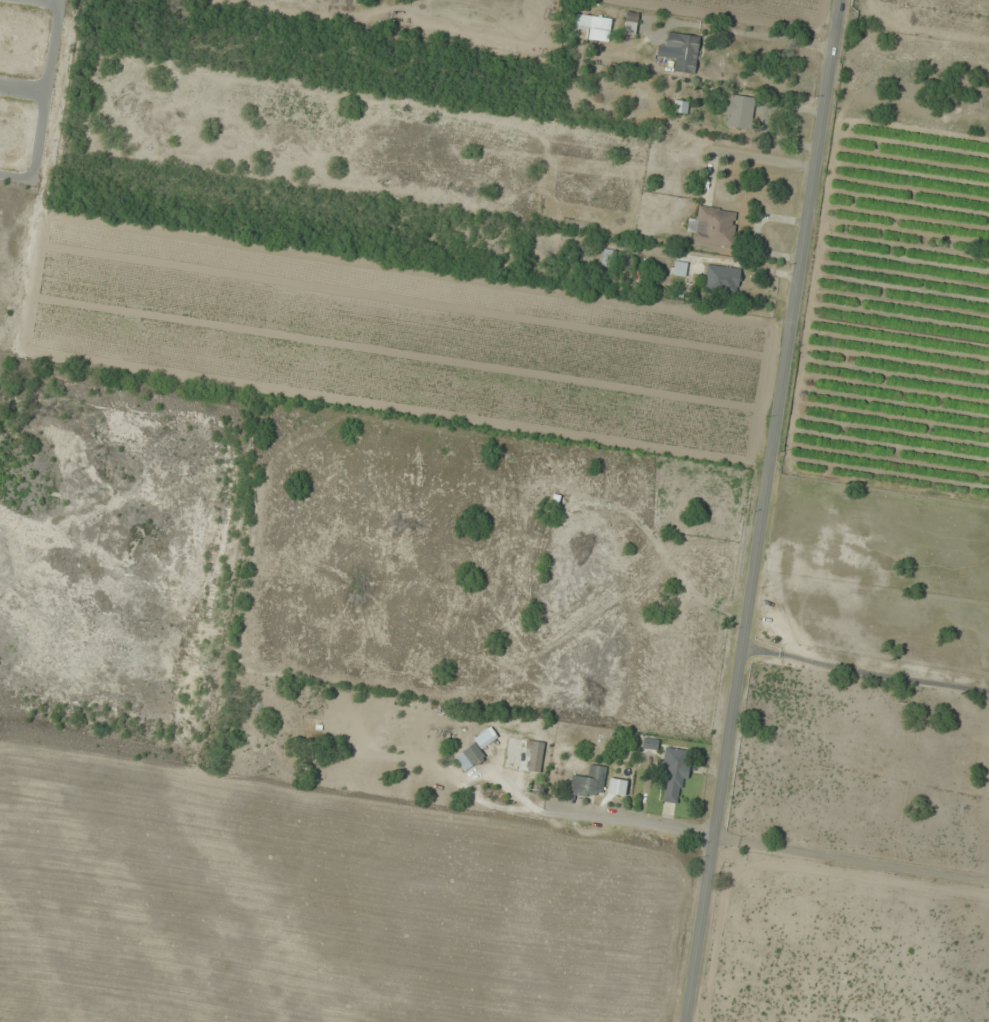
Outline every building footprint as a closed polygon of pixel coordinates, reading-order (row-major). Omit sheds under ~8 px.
[(591,29),(589,39),(608,42),(611,19),(574,14),(573,27),(591,29)] [(672,71),(695,74),(700,37),(668,32),(665,49),(675,51),(672,71)] [(722,116),(728,117),(727,126),(751,130),(756,97),(725,93),(722,116)] [(687,113),(688,102),(673,100),(673,112),(687,113)] [(694,243),(733,248),(738,211),(699,206),(697,218),(688,217),(686,232),(695,233),(694,243)] [(615,266),(615,250),(603,250),(603,266),(615,266)] [(686,262),(673,261),(672,276),(686,276),(686,262)] [(737,267),(709,267),(709,293),(737,293),(737,267)] [(480,749),(497,736),(490,727),(453,756),(465,772),(485,756),(480,749)] [(525,750),(529,750),(527,771),(541,772),(544,742),(526,740),(525,750)] [(685,749),(663,749),(664,802),(685,802),(685,749)] [(606,767),(589,765),(588,775),(572,773),(569,793),(602,797),(606,767)] [(607,793),(624,796),(627,781),(610,777),(607,793)]
